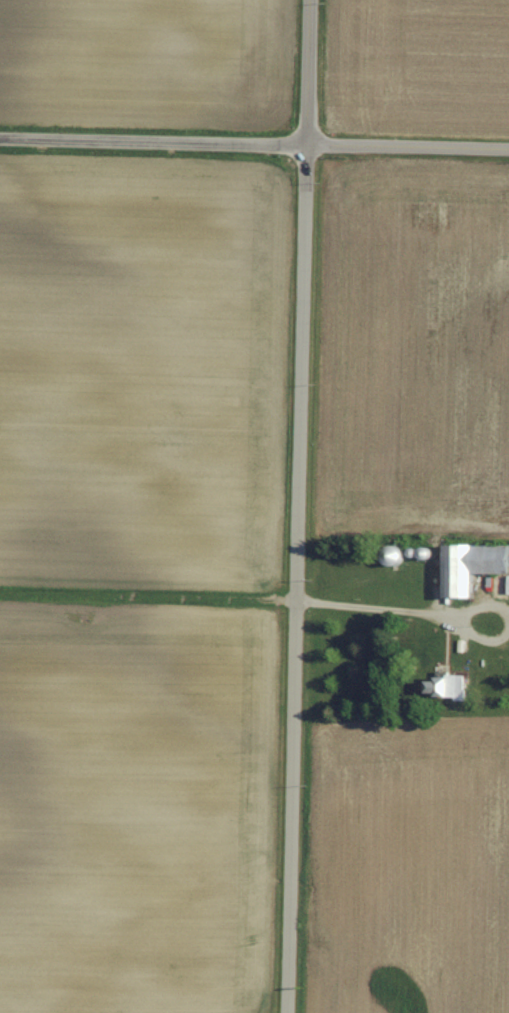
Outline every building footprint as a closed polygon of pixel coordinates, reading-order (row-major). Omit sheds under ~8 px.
[(508,572),(508,541),(449,542),(450,595),(479,594),(478,572),(508,572)] [(468,694),(468,674),(434,675),(435,695),(468,694)]
